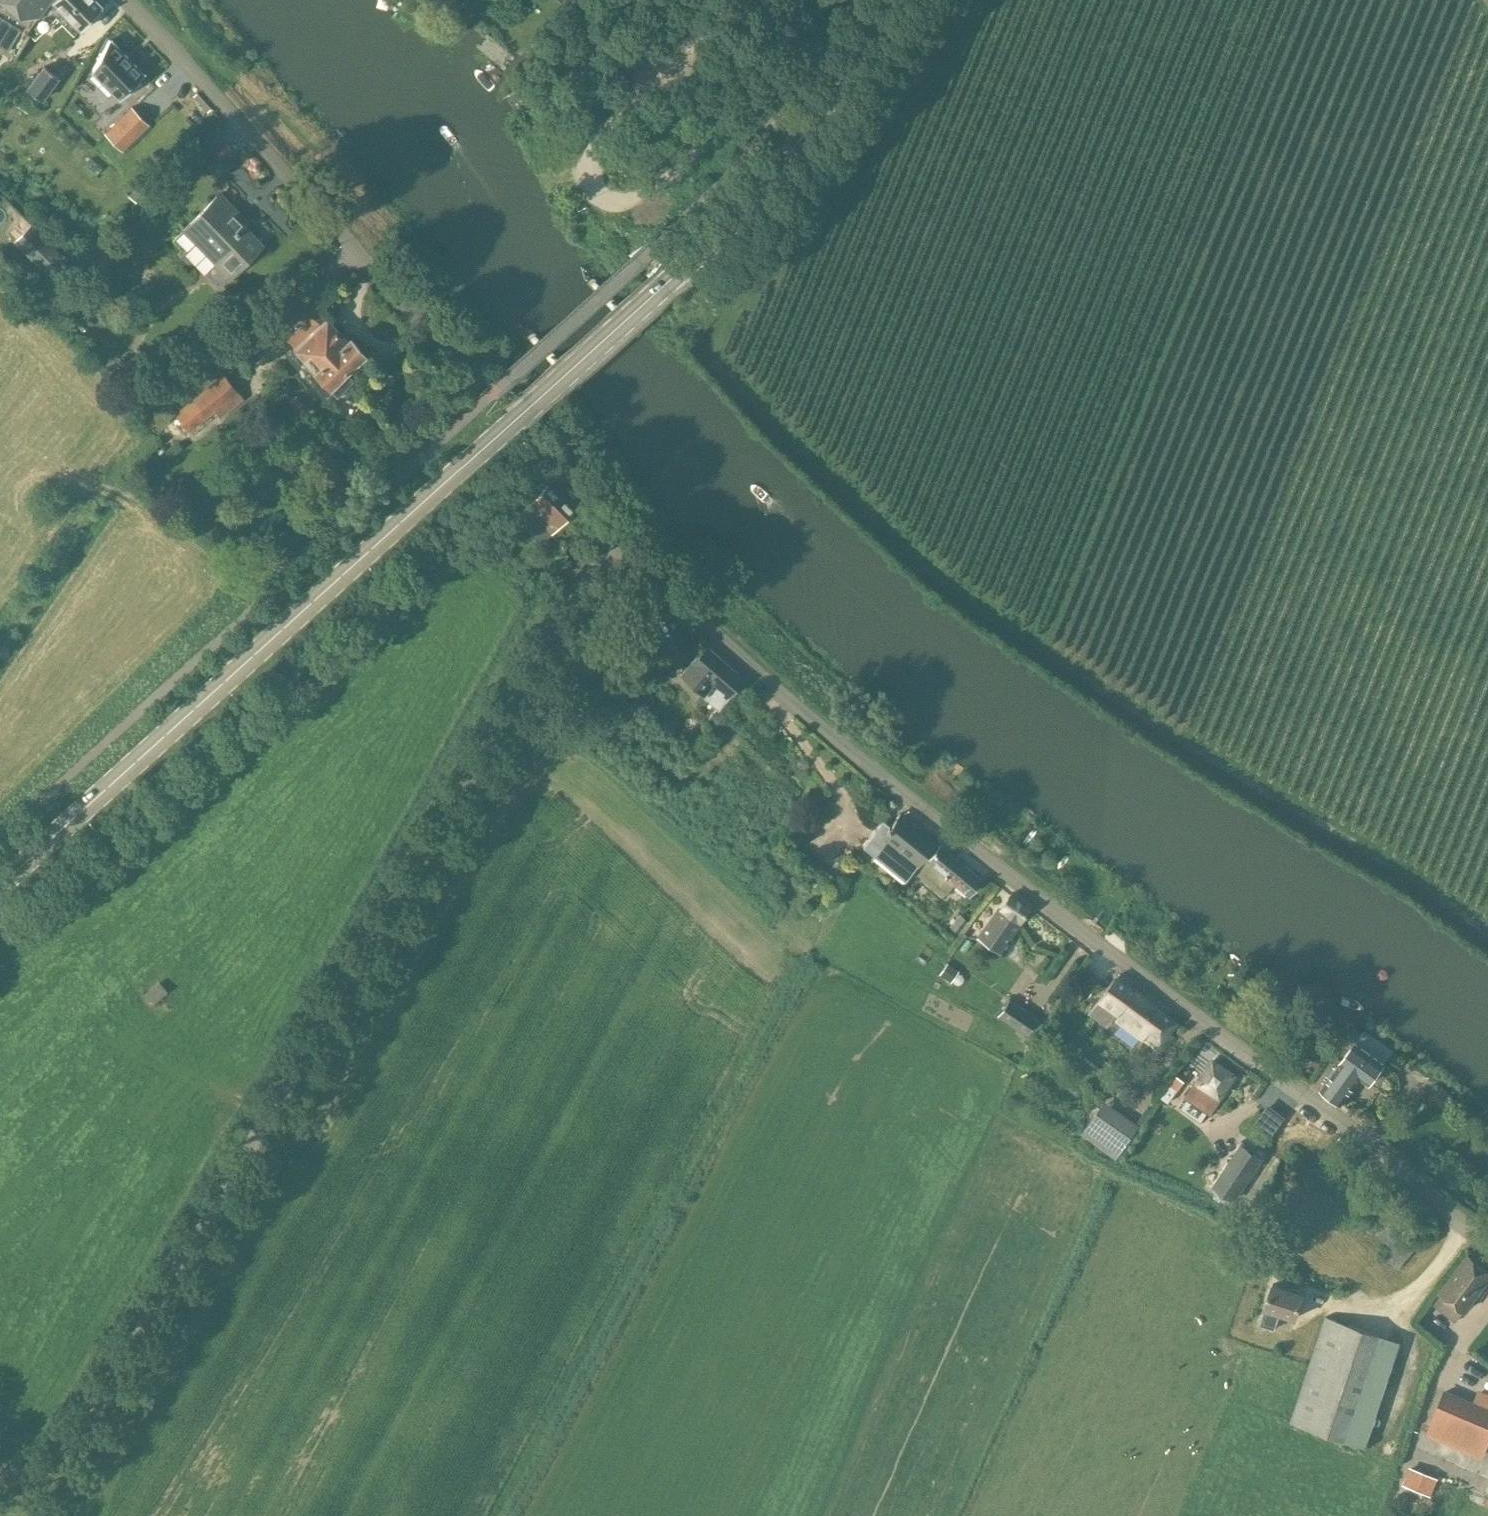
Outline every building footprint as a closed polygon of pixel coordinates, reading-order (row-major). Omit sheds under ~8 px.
[(40,19),(53,0),(18,0),(40,19)] [(105,7),(98,0),(57,0),(54,2),(82,30),(105,7)] [(0,27),(0,45),(9,51),(22,29),(5,19),(0,27)] [(94,71),(89,76),(109,96),(114,91),(121,98),(144,75),(110,39),(93,69),(94,71)] [(29,88),(42,98),(59,75),(46,65),(29,88)] [(127,126),(113,140),(123,150),(149,124),(132,107),(120,118),(127,126)] [(230,276),(263,244),(233,213),(237,210),(221,193),(185,229),(230,276)] [(32,224),(15,241),(50,275),(67,258),(32,224)] [(592,290),(606,308),(613,303),(597,285),(592,290)] [(331,385),(367,352),(353,336),(349,340),(314,302),(299,315),(306,323),(289,338),(296,346),(296,347),(331,385)] [(532,343),(547,362),(553,356),(538,338),(532,343)] [(245,399),(224,373),(175,413),(190,432),(216,411),(221,418),(245,399)] [(574,510),(548,485),(527,507),(530,509),(521,518),(532,529),(530,531),(542,543),(574,510)] [(707,645),(683,673),(705,692),(721,706),(745,679),(707,645)] [(883,820),(873,832),(863,844),(905,879),(935,842),(901,814),(891,826),(883,820)] [(982,880),(940,845),(929,858),(917,874),(944,897),(957,881),(971,893),(982,880)] [(1011,893),(980,936),(999,950),(1030,908),(1011,893)] [(1174,1017),(1119,975),(1090,1012),(1109,1026),(1116,1016),(1161,1052),(1174,1035),(1165,1028),(1174,1017)] [(159,982),(144,995),(153,1005),(168,992),(159,982)] [(997,1016),(1025,1035),(1023,1037),(1029,1041),(1043,1021),(1009,998),(997,1016)] [(1385,1063),(1384,1063),(1393,1050),(1365,1029),(1356,1042),(1321,1089),(1342,1104),(1361,1078),(1370,1084),(1385,1063)] [(1214,1061),(1188,1098),(1209,1111),(1234,1074),(1214,1061)] [(1254,1119),(1271,1133),(1286,1114),(1269,1100),(1254,1119)] [(1083,1131),(1118,1156),(1138,1128),(1103,1103),(1083,1131)] [(1242,1144),(1214,1185),(1235,1199),(1262,1158),(1242,1144)] [(1422,1240),(1391,1215),(1375,1233),(1392,1247),(1384,1257),(1399,1270),(1422,1240)] [(1468,1254),(1440,1291),(1466,1310),(1487,1281),(1487,1269),(1468,1254)] [(1266,1307),(1267,1308),(1297,1317),(1305,1294),(1274,1284),(1266,1307)] [(1326,1315),(1290,1421),(1365,1447),(1401,1340),(1326,1315)] [(1487,1445),(1487,1393),(1478,1388),(1473,1400),(1443,1388),(1425,1434),(1483,1458),(1487,1445)] [(1432,1493),(1437,1473),(1407,1465),(1402,1485),(1432,1493)]
